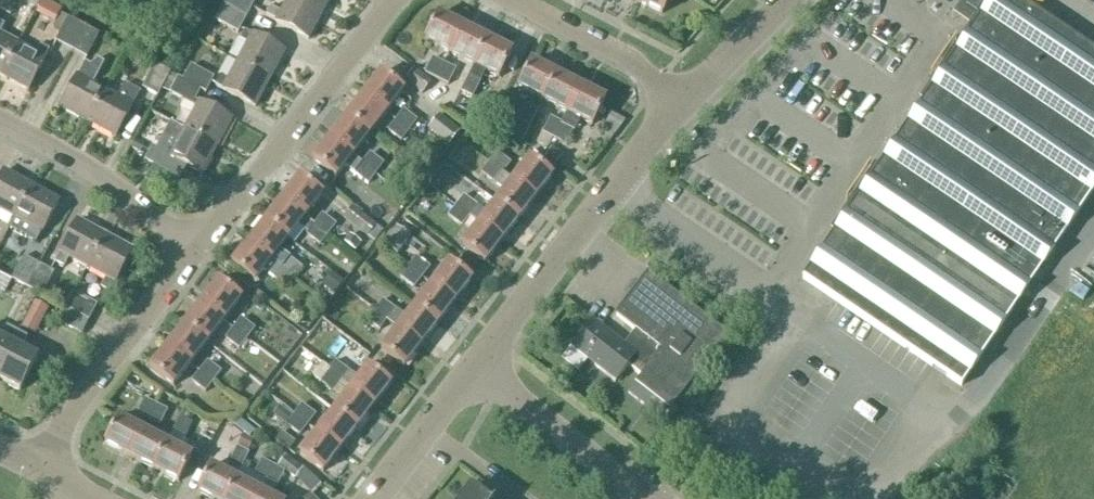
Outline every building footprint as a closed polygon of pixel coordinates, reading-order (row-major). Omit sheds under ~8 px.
[(246,20),(255,4),(246,0),(226,0),(222,7),(246,20)] [(299,0),(287,0),(280,13),(270,8),(266,17),(308,40),(323,13),(299,0)] [(323,13),(330,0),(299,0),(323,13)] [(669,0),(638,0),(637,2),(662,15),(669,0)] [(803,280),(838,304),(930,367),(961,387),(1093,190),(1093,52),(1025,5),(1017,0),(971,0),(966,7),(980,17),(803,280)] [(246,20),(222,7),(214,23),(238,35),(246,20)] [(425,41),(450,54),(463,28),(438,16),(425,41)] [(83,27),(68,19),(55,42),(71,51),(83,27)] [(18,43),(0,34),(4,27),(0,24),(0,76),(18,43)] [(83,27),(71,51),(86,59),(99,36),(83,27)] [(487,41),(463,28),(450,54),(474,66),(487,41)] [(237,63),(270,80),(285,53),(252,35),(252,36),(244,32),(239,40),(247,45),(237,63)] [(512,53),(487,41),(474,66),(469,76),(481,82),(486,72),(499,79),(512,53)] [(18,43),(0,76),(0,77),(28,92),(46,58),(48,53),(40,48),(37,54),(18,43)] [(444,64),(432,58),(424,74),(436,80),(444,64)] [(60,109),(87,124),(105,90),(94,84),(100,71),(104,64),(97,60),(93,67),(85,63),(60,109)] [(255,108),(270,80),(237,63),(227,81),(220,77),(215,86),(255,108)] [(518,89),(543,101),(556,75),(531,63),(518,89)] [(444,64),(436,80),(448,86),(456,70),(444,64)] [(170,74),(154,66),(142,89),(158,98),(170,74)] [(200,92),(206,95),(214,79),(190,66),(182,81),(200,92)] [(432,83),(414,69),(405,81),(422,95),(432,83)] [(380,74),(363,96),(386,114),(403,92),(380,74)] [(580,88),(556,75),(543,101),(567,114),(580,88)] [(469,76),(468,76),(460,92),(473,98),(481,82),(469,76)] [(184,131),(217,148),(231,121),(195,101),(200,92),(182,81),(177,79),(169,94),(196,109),(184,130),(184,131)] [(105,90),(87,124),(115,139),(140,93),(124,84),(118,97),(105,90)] [(605,100),(580,88),(567,114),(562,123),(554,140),(566,146),(579,120),(592,126),(605,100)] [(363,96),(346,118),(369,136),(386,114),(363,96)] [(538,111),(525,105),(517,121),(530,127),(538,111)] [(418,121),(403,110),(395,121),(410,132),(418,121)] [(461,131),(439,115),(427,130),(449,147),(461,131)] [(562,123),(550,117),(542,134),(554,140),(562,123)] [(329,139),(352,157),(353,157),(369,136),(346,118),(329,139)] [(410,132),(395,121),(387,131),(401,143),(410,132)] [(202,176),(217,148),(184,131),(184,130),(177,126),(171,138),(164,135),(156,149),(153,147),(144,162),(179,181),(187,167),(202,176)] [(353,157),(352,157),(329,139),(313,161),(335,179),(345,167),(368,185),(375,175),(361,164),(353,157)] [(475,154),(461,143),(452,155),(466,166),(475,154)] [(369,153),(361,164),(375,175),(384,165),(369,153)] [(502,173),(510,163),(497,153),(489,163),(502,173)] [(535,199),(552,177),(529,159),(512,181),(535,199)] [(512,181),(502,173),(489,163),(481,174),(504,192),(495,203),(518,221),(535,199),(512,181)] [(14,219),(32,187),(4,172),(0,180),(0,211),(14,219)] [(299,178),(282,200),(305,218),(322,196),(299,178)] [(32,187),(14,219),(33,229),(28,237),(37,242),(59,202),(32,187)] [(469,217),(477,206),(463,195),(455,206),(469,217)] [(315,226),(305,218),(282,200),(265,222),(288,239),(298,226),(309,234),(307,236),(320,246),(328,236),(315,226)] [(501,243),(518,221),(495,203),(486,214),(477,206),(469,217),(478,225),(501,243)] [(461,227),(469,217),(455,206),(447,216),(461,227)] [(383,232),(352,208),(344,219),(374,243),(383,232)] [(324,215),(315,226),(328,236),(336,225),(324,215)] [(87,268),(105,236),(77,221),(55,263),(64,268),(69,258),(87,268)] [(271,261),(272,260),(288,239),(265,222),(248,243),(271,261)] [(501,243),(478,225),(461,246),(484,264),(501,243)] [(410,238),(395,227),(382,245),(397,256),(410,238)] [(105,236),(87,268),(106,278),(101,288),(110,293),(132,251),(105,236)] [(286,290),(294,279),(280,268),(281,267),(272,260),(271,261),(248,243),(231,265),(254,283),(263,272),(286,290)] [(39,265),(24,257),(11,280),(26,289),(39,265)] [(280,268),(294,279),(303,269),(288,257),(281,267),(280,268)] [(430,268),(416,257),(408,267),(422,278),(430,268)] [(454,303),(471,281),(448,263),(431,285),(454,303)] [(39,265),(26,289),(41,297),(54,273),(39,265)] [(414,288),(422,278),(408,267),(400,278),(414,288)] [(592,322),(571,349),(615,383),(628,366),(641,376),(627,394),(661,420),(727,335),(647,273),(615,315),(635,331),(623,346),(592,322)] [(1079,277),(1069,291),(1081,300),(1091,286),(1079,277)] [(218,282),(201,304),(224,322),(241,300),(218,282)] [(437,325),(454,303),(431,285),(414,307),(437,325)] [(74,293),(66,309),(89,321),(97,306),(74,293)] [(420,347),(437,325),(414,307),(406,318),(382,300),(374,310),(388,321),(398,329),(420,347)] [(201,304),(184,326),(207,344),(224,322),(201,304)] [(88,322),(63,308),(56,322),(81,335),(88,322)] [(374,310),(366,321),(379,331),(388,321),(374,310)] [(233,329),(247,340),(255,329),(241,318),(233,329)] [(184,326),(167,347),(190,365),(207,344),(184,326)] [(17,333),(6,327),(0,339),(0,365),(17,333)] [(786,328),(782,342),(796,347),(800,333),(786,328)] [(247,340),(233,329),(224,339),(239,350),(247,340)] [(404,369),(420,347),(398,329),(381,351),(404,369)] [(0,365),(0,382),(20,392),(37,359),(21,350),(27,338),(17,333),(0,365)] [(173,387),(190,365),(167,347),(150,369),(173,387)] [(207,361),(199,372),(213,383),(221,372),(207,361)] [(327,372),(341,383),(373,407),(390,386),(367,368),(359,379),(335,361),(327,372)] [(213,383),(199,372),(190,382),(204,393),(211,385),(213,383)] [(341,383),(327,372),(319,382),(333,393),(341,383)] [(356,429),(373,407),(350,390),(334,412),(356,429)] [(148,421),(156,405),(144,399),(136,415),(148,421)] [(315,415),(301,404),(293,415),(307,426),(315,415)] [(167,411),(156,405),(148,421),(159,427),(167,411)] [(340,451),(356,429),(334,412),(317,433),(340,451)] [(307,426),(293,415),(285,426),(299,436),(307,426)] [(192,424),(180,418),(172,434),(184,440),(192,424)] [(105,445),(129,457),(143,431),(118,419),(105,445)] [(129,457),(154,470),(167,444),(143,431),(129,457)] [(323,473),(340,451),(317,433),(300,455),(323,473)] [(192,457),(167,444),(154,470),(178,483),(192,457)] [(235,480),(249,453),(237,448),(229,464),(224,474),(211,467),(197,493),(210,498),(225,498),(235,480)] [(303,469),(286,456),(278,466),(296,479),(312,494),(320,486),(303,469)] [(254,474),(266,481),(273,466),(261,460),(254,474)] [(256,498),(273,498),(271,498),(285,472),(273,466),(266,481),(260,492),(256,498)] [(260,492),(235,480),(225,498),(256,498),(260,492)] [(469,490),(463,498),(482,498),(469,490)]
